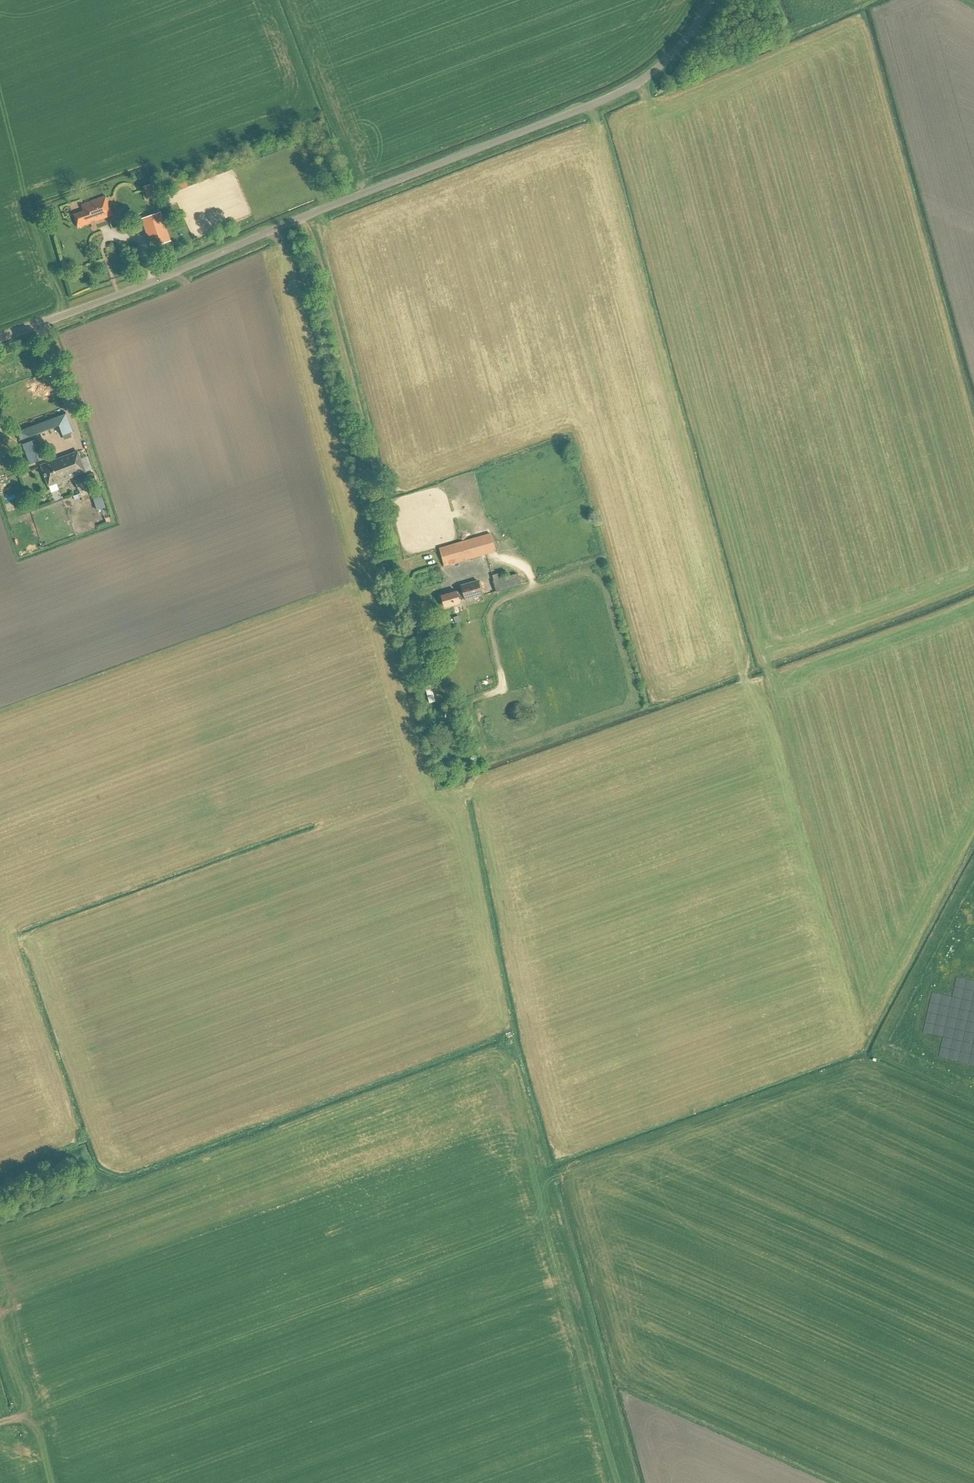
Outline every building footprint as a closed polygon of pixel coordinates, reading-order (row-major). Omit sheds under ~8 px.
[(155,197),(151,185),(143,188),(147,200),(155,197)] [(77,228),(112,215),(105,195),(81,204),(83,211),(73,214),(77,228)] [(142,219),(152,247),(169,241),(160,213),(142,219)] [(73,432),(66,413),(17,432),(20,441),(59,426),(63,436),(73,432)] [(40,461),(33,441),(22,445),(29,465),(40,461)] [(78,451),(41,465),(48,486),(56,483),(58,487),(62,485),(61,481),(85,472),(78,451)] [(78,489),(97,483),(93,473),(75,480),(78,489)] [(106,508),(100,491),(91,494),(97,511),(106,508)] [(495,551),(490,533),(439,548),(444,566),(495,551)] [(501,578),(493,581),(496,592),(521,584),(518,573),(501,578)] [(461,585),(463,590),(457,591),(440,596),(444,608),(460,603),(459,599),(465,597),(465,600),(482,595),(478,580),(461,585)] [(435,702),(430,685),(424,686),(429,703),(435,702)] [(932,992),(922,1032),(942,1037),(938,1057),(973,1065),(973,980),(956,976),(952,997),(932,992)]
